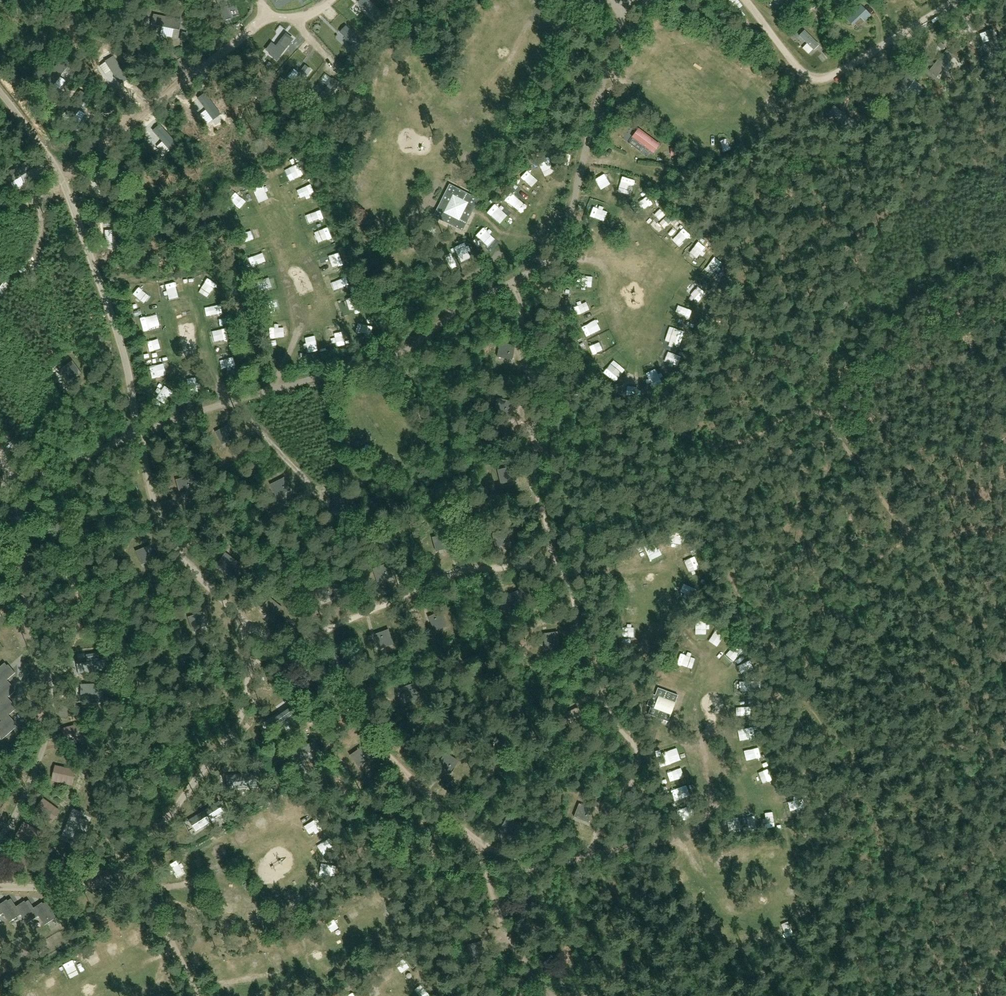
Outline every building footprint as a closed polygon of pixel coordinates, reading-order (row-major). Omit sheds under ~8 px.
[(180,20),(155,15),(153,24),(179,29),(180,20)] [(479,26),(491,32),(495,24),(484,18),(479,26)] [(824,52),(811,38),(805,44),(819,58),(824,52)] [(538,55),(547,55),(547,45),(538,45),(538,55)] [(801,53),(804,58),(810,55),(807,49),(801,53)] [(641,152),(645,146),(654,153),(660,145),(639,129),(633,137),(634,138),(630,144),(641,152)] [(450,186),(434,218),(463,232),(479,200),(450,186)] [(269,195),(274,204),(280,201),(275,192),(269,195)] [(302,216),(314,210),(308,198),(296,203),(302,216)] [(250,207),(255,216),(263,212),(258,203),(250,207)] [(306,225),(310,235),(322,230),(319,220),(306,225)] [(251,235),(252,242),(260,241),(260,234),(251,235)] [(686,255),(707,267),(712,258),(692,246),(686,255)] [(259,264),(269,263),(269,253),(258,254),(259,264)] [(324,273),(338,267),(334,257),(320,263),(324,273)] [(344,283),(330,289),(333,298),(348,292),(344,283)] [(277,287),(266,288),(266,296),(277,296),(277,287)] [(343,316),(356,309),(353,301),(339,308),(343,316)] [(361,320),(352,324),(356,334),(366,331),(361,320)] [(515,346),(500,343),(497,357),(513,360),(515,346)] [(340,348),(340,358),(349,357),(348,348),(340,348)] [(322,350),(313,351),(315,362),(323,361),(322,350)] [(67,378),(70,383),(82,374),(73,362),(62,369),(68,377),(67,378)] [(387,390),(377,395),(384,408),(394,403),(387,390)] [(513,402),(497,398),(494,412),(510,416),(513,402)] [(402,411),(394,415),(398,425),(407,421),(402,411)] [(236,437),(229,425),(215,432),(222,445),(236,437)] [(404,431),(410,440),(418,435),(412,426),(404,431)] [(422,448),(431,458),(438,452),(429,442),(422,448)] [(513,467),(498,470),(500,485),(517,481),(513,467)] [(180,494),(195,490),(192,476),(176,480),(180,494)] [(270,484),(277,498),(292,491),(285,478),(270,484)] [(350,495),(334,493),(333,508),(349,509),(350,495)] [(495,548),(511,544),(507,528),(492,533),(495,548)] [(432,538),(436,552),(451,548),(447,534),(432,538)] [(136,552),(142,565),(156,559),(150,545),(136,552)] [(655,556),(657,564),(667,561),(665,553),(655,556)] [(228,570),(227,571),(232,575),(240,563),(228,554),(220,564),(228,570)] [(378,584),(392,577),(388,564),(372,570),(378,584)] [(694,580),(695,592),(704,591),(703,579),(694,580)] [(320,602),(335,596),(331,583),(315,588),(320,602)] [(627,593),(631,602),(639,598),(635,589),(627,593)] [(512,611),(524,606),(518,592),(506,595),(512,611)] [(283,609),(270,598),(261,610),(274,620),(283,609)] [(193,632),(208,626),(203,612),(188,617),(193,632)] [(429,617),(434,632),(448,627),(442,612),(429,617)] [(703,628),(702,642),(713,643),(713,628),(703,628)] [(381,649),(394,645),(389,630),(375,635),(381,649)] [(646,642),(644,631),(631,633),(633,644),(646,642)] [(544,634),(545,650),(560,648),(558,633),(544,634)] [(720,642),(728,646),(730,641),(722,638),(720,642)] [(720,643),(717,648),(724,653),(728,647),(720,643)] [(324,663),(336,674),(346,663),(335,653),(324,663)] [(743,654),(735,663),(741,668),(749,659),(743,654)] [(8,680),(15,673),(9,665),(7,666),(5,663),(0,667),(0,686),(8,680)] [(702,675),(687,665),(681,672),(697,683),(702,675)] [(0,686),(0,702),(1,704),(8,698),(15,692),(13,689),(15,688),(8,680),(0,686)] [(400,689),(404,704),(419,700),(413,684),(400,689)] [(651,707),(648,714),(668,722),(671,715),(670,714),(674,702),(675,703),(678,695),(658,688),(655,695),(652,694),(647,706),(651,707)] [(8,698),(1,704),(0,705),(0,720),(1,721),(9,715),(16,709),(14,707),(15,705),(8,698)] [(572,728),(585,722),(578,707),(565,714),(572,728)] [(1,721),(0,722),(0,736),(3,739),(17,727),(14,724),(16,723),(9,715),(1,721)] [(62,731),(65,741),(85,736),(82,725),(62,731)] [(3,741),(10,747),(18,739),(12,733),(3,741)] [(313,743),(292,751),(294,757),(292,758),(294,764),(310,758),(307,752),(316,749),(313,743)] [(750,743),(750,755),(760,754),(759,743),(750,743)] [(363,747),(348,756),(358,768),(372,758),(363,747)] [(459,762),(445,753),(438,768),(451,774),(459,762)] [(754,762),(758,772),(767,767),(763,758),(754,762)] [(55,767),(52,778),(73,783),(75,773),(55,767)] [(262,786),(261,774),(227,777),(228,790),(262,786)] [(682,791),(692,785),(689,779),(679,786),(682,791)] [(766,783),(769,795),(778,793),(775,781),(766,783)] [(42,800),(36,809),(53,821),(59,812),(42,800)] [(226,813),(219,802),(190,820),(197,831),(226,813)] [(579,804),(574,817),(589,823),(594,809),(579,804)] [(23,824),(17,833),(35,844),(41,834),(23,824)] [(311,834),(316,843),(329,836),(324,827),(311,834)] [(9,852),(4,862),(23,871),(28,861),(9,852)] [(0,904),(0,907),(4,914),(10,923),(21,915),(16,907),(11,899),(8,901),(7,900),(0,904)] [(28,924),(39,916),(35,908),(29,900),(26,903),(25,901),(16,907),(21,915),(28,924)] [(43,903),(35,908),(39,916),(45,926),(57,917),(47,902),(44,904),(43,903)] [(353,916),(358,930),(366,927),(361,914),(353,916)] [(340,943),(348,939),(341,925),(333,929),(340,943)] [(753,942),(757,935),(751,931),(746,938),(753,942)] [(482,941),(467,945),(470,959),(486,955),(482,941)] [(86,966),(90,976),(100,972),(95,962),(86,966)] [(402,971),(407,981),(416,977),(411,966),(402,971)] [(394,978),(387,982),(394,993),(401,989),(394,978)] [(427,995),(434,995),(432,988),(425,990),(427,995)]
